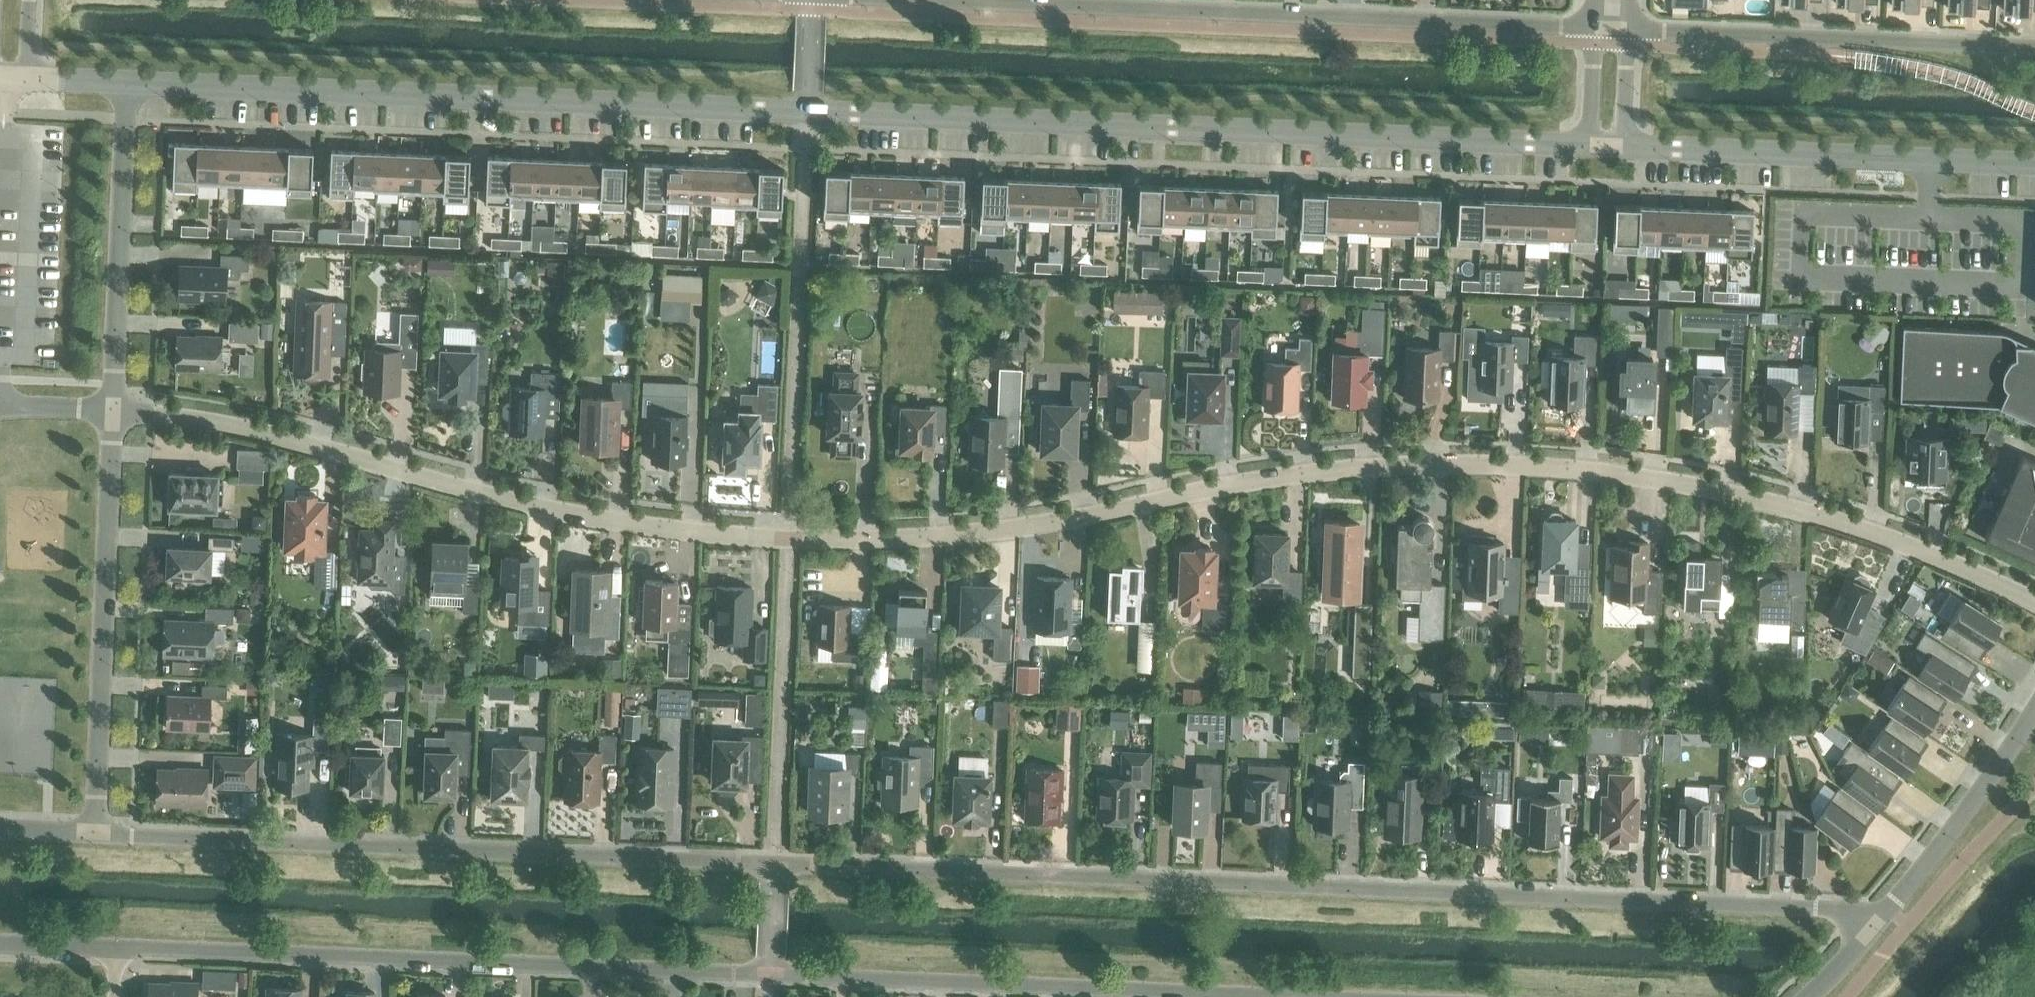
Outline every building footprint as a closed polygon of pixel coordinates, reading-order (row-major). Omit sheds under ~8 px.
[(1972,9),(1972,7),(1990,8),(1991,0),(1949,0),(1949,9),(1963,9),(1972,9)] [(2028,12),(2028,10),(2034,10),(2034,0),(2005,0),(2005,11),(2019,12),(2019,11),(2028,12)] [(197,192),(197,185),(196,184),(198,144),(174,143),(172,191),(197,192)] [(196,184),(197,185),(219,185),(221,145),(198,144),(196,184)] [(219,185),(242,186),(244,146),(221,145),(219,185)] [(242,186),(265,187),(266,147),(244,146),(242,186)] [(265,187),(286,188),(287,188),(289,148),(266,147),(265,187)] [(287,188),(286,188),(286,196),(311,197),(313,149),(289,148),(287,188)] [(353,198),(354,186),(353,186),(355,151),(331,150),(329,197),(353,198)] [(354,186),(375,187),(376,187),(377,152),(355,151),(353,186),(354,186)] [(375,192),(398,193),(400,153),(377,152),(376,187),(375,187),(375,192)] [(398,193),(421,194),(423,154),(400,153),(398,193)] [(421,194),(443,195),(444,195),(446,155),(423,154),(421,194)] [(444,195),(443,195),(443,202),(467,203),(469,156),(446,155),(444,195)] [(510,205),(510,198),(511,157),(488,156),(485,204),(510,205)] [(510,198),(532,199),(534,158),(511,157),(510,198)] [(532,199),(555,200),(557,159),(534,158),(532,199)] [(555,200),(578,201),(580,160),(557,159),(555,200)] [(578,201),(600,202),(601,202),(602,161),(580,160),(578,201)] [(601,202),(600,202),(599,209),(624,210),(626,162),(602,161),(601,202)] [(667,212),(667,200),(666,200),(668,164),(644,163),(642,211),(667,212)] [(667,200),(689,201),(691,165),(668,164),(666,200),(667,200)] [(689,201),(711,202),(712,202),(713,166),(691,165),(689,201)] [(711,207),(735,208),(736,167),(713,166),(712,202),(711,202),(711,207)] [(735,208),(756,209),(757,209),(759,168),(736,167),(735,208)] [(757,209),(756,209),(756,216),(781,217),(783,169),(759,168),(757,209)] [(848,220),(848,212),(847,212),(849,172),(825,171),(823,219),(848,220)] [(848,212),(870,213),(872,173),(849,172),(847,212),(848,212)] [(870,213),(893,214),(895,174),(872,173),(870,213)] [(893,214),(916,215),(917,175),(895,174),(893,214)] [(916,215),(937,216),(938,216),(940,176),(917,175),(916,215)] [(938,216),(937,216),(937,223),(962,224),(964,177),(940,176),(938,216)] [(1005,226),(1005,219),(1004,219),(1006,179),(982,178),(980,225),(1005,226)] [(1005,219),(1027,220),(1028,180),(1006,179),(1004,219),(1005,219)] [(1027,220),(1049,221),(1051,181),(1028,180),(1027,220)] [(1049,221),(1072,222),(1074,182),(1051,181),(1049,221)] [(1072,222),(1094,223),(1095,223),(1097,182),(1074,182),(1072,222)] [(1095,223),(1094,223),(1094,230),(1118,231),(1121,183),(1097,182),(1095,223)] [(1161,233),(1161,226),(1162,185),(1139,184),(1137,232),(1161,233)] [(1161,226),(1183,227),(1185,186),(1162,185),(1161,226)] [(1183,227),(1206,228),(1208,187),(1185,186),(1183,227)] [(1206,228),(1229,229),(1231,188),(1208,187),(1206,228)] [(1229,229),(1251,230),(1252,230),(1253,189),(1231,188),(1229,229)] [(1252,230),(1251,230),(1251,237),(1275,238),(1277,190),(1253,189),(1252,230)] [(1324,240),(1324,233),(1323,233),(1325,192),(1301,191),(1299,239),(1324,240)] [(1347,234),(1347,229),(1346,229),(1348,193),(1325,192),(1323,233),(1324,233),(1347,234)] [(1347,229),(1368,230),(1369,230),(1371,194),(1348,193),(1346,229),(1347,229)] [(1368,235),(1392,236),(1393,195),(1371,194),(1369,230),(1368,230),(1368,235)] [(1392,236),(1413,237),(1414,237),(1416,196),(1393,195),(1392,236)] [(1414,237),(1413,237),(1413,244),(1438,245),(1440,197),(1416,196),(1414,237)] [(1480,247),(1481,239),(1480,239),(1482,199),(1458,198),(1456,246),(1480,247)] [(1481,239),(1503,240),(1504,200),(1482,199),(1480,239),(1481,239)] [(1503,240),(1525,241),(1527,201),(1504,200),(1503,240)] [(1549,242),(1549,238),(1548,238),(1550,202),(1527,201),(1525,241),(1549,242)] [(1548,238),(1549,238),(1570,239),(1571,239),(1573,203),(1550,202),(1548,238)] [(1571,239),(1570,239),(1570,251),(1594,252),(1596,204),(1573,203),(1571,239)] [(1637,253),(1638,241),(1637,241),(1638,206),(1615,205),(1613,252),(1637,253)] [(1637,241),(1638,241),(1659,242),(1660,242),(1661,207),(1638,206),(1637,241)] [(1658,247),(1682,248),(1684,208),(1661,207),(1660,242),(1659,242),(1658,247)] [(1682,248),(1705,249),(1707,209),(1684,208),(1682,248)] [(1705,249),(1727,250),(1728,250),(1729,210),(1707,209),(1705,249)] [(1728,250),(1727,250),(1726,257),(1751,258),(1753,211),(1729,210),(1728,250)] [(181,235),(194,236),(195,225),(181,225),(181,235)] [(195,225),(194,236),(208,236),(208,226),(195,225)] [(226,237),(240,238),(240,227),(227,227),(226,237)] [(240,227),(240,238),(253,238),(254,228),(240,227)] [(318,227),(318,241),(337,242),(338,231),(338,228),(318,227)] [(272,239),(285,240),(286,229),(272,229),(272,239)] [(286,229),(285,240),(302,240),(303,230),(286,229)] [(337,242),(351,242),(351,232),(338,231),(337,242)] [(351,232),(351,242),(364,243),(365,233),(351,232)] [(383,244),(396,244),(397,234),(383,233),(383,244)] [(397,234),(396,244),(410,245),(410,234),(397,234)] [(429,246),(442,246),(442,236),(429,235),(429,246)] [(442,236),(442,246),(455,247),(456,236),(442,236)] [(494,249),(507,249),(508,239),(494,238),(494,249)] [(508,239),(507,249),(521,250),(521,239),(508,239)] [(540,250),(553,251),(553,241),(540,240),(540,250)] [(553,241),(553,251),(566,252),(567,241),(553,241)] [(585,252),(598,253),(599,243),(586,242),(585,252)] [(599,243),(598,253),(616,254),(616,243),(599,243)] [(651,255),(664,256),(665,245),(651,245),(651,255)] [(665,245),(664,256),(678,256),(678,246),(665,245)] [(696,257),(710,258),(710,247),(697,247),(696,257)] [(710,247),(710,258),(723,258),(724,248),(710,247)] [(259,249),(258,262),(277,263),(277,250),(259,249)] [(742,259),(755,260),(756,249),(742,249),(742,259)] [(756,249),(755,260),(772,260),(773,250),(756,249)] [(828,263),(845,264),(846,253),(829,252),(828,263)] [(846,253),(845,264),(859,264),(859,254),(846,253)] [(957,253),(956,268),(968,269),(969,254),(957,253)] [(178,299),(225,301),(226,278),(239,279),(239,270),(248,271),(249,256),(221,254),(220,268),(180,266),(178,299)] [(877,265),(891,266),(891,255),(878,255),(877,265)] [(891,255),(891,266),(904,266),(905,256),(891,255)] [(403,257),(403,263),(408,269),(421,269),(421,257),(403,257)] [(923,267),(936,268),(937,257),(923,257),(923,267)] [(937,257),(936,268),(950,268),(950,258),(937,257)] [(427,259),(427,273),(444,274),(445,259),(427,259)] [(970,259),(969,269),(985,270),(985,259),(970,259)] [(985,270),(1002,270),(1002,260),(985,259),(985,270)] [(1002,260),(1002,270),(1015,271),(1016,261),(1002,260)] [(535,261),(535,272),(544,272),(545,262),(535,261)] [(547,261),(546,284),(563,284),(564,262),(547,261)] [(1034,272),(1047,272),(1048,262),(1034,261),(1034,272)] [(1048,262),(1047,272),(1061,273),(1061,262),(1048,262)] [(1080,274),(1093,274),(1093,264),(1080,263),(1080,274)] [(1093,264),(1093,274),(1106,275),(1107,265),(1093,264)] [(1145,277),(1158,277),(1159,267),(1145,266),(1145,277)] [(1159,267),(1158,277),(1172,278),(1172,267),(1159,267)] [(1191,278),(1204,279),(1204,269),(1191,268),(1191,278)] [(1204,269),(1204,279),(1217,280),(1218,269),(1204,269)] [(1236,280),(1250,281),(1250,270),(1237,270),(1236,280)] [(1250,270),(1250,281),(1263,282),(1263,271),(1250,270)] [(1304,283),(1321,284),(1321,273),(1304,273),(1304,283)] [(1321,273),(1321,284),(1334,285),(1335,274),(1321,273)] [(661,299),(689,300),(690,276),(662,275),(661,299)] [(771,275),(768,281),(777,286),(780,280),(771,275)] [(1353,285),(1367,286),(1367,275),(1354,275),(1353,285)] [(1367,275),(1367,286),(1380,287),(1380,276),(1367,275)] [(1399,287),(1412,288),(1413,278),(1399,277),(1399,287)] [(1413,278),(1412,288),(1425,289),(1426,278),(1413,278)] [(764,279),(757,291),(760,298),(768,302),(775,300),(781,288),(777,286),(768,281),(764,279)] [(1464,290),(1478,291),(1478,280),(1465,280),(1464,290)] [(1478,280),(1478,291),(1491,291),(1492,281),(1478,280)] [(1510,292),(1523,293),(1524,282),(1510,282),(1510,292)] [(1524,282),(1523,293),(1537,293),(1537,283),(1524,282)] [(1555,294),(1569,295),(1569,284),(1556,284),(1555,294)] [(1569,284),(1569,295),(1582,295),(1583,285),(1569,284)] [(1617,297),(1634,298),(1635,287),(1618,286),(1617,297)] [(1635,287),(1634,298),(1648,298),(1648,288),(1635,287)] [(1666,299),(1680,300),(1680,289),(1667,288),(1666,299)] [(1680,289),(1680,300),(1693,300),(1694,290),(1680,289)] [(1712,301),(1725,302),(1726,291),(1712,290),(1712,301)] [(1134,291),(1133,313),(1162,313),(1162,292),(1134,291)] [(1726,291),(1725,302),(1739,302),(1739,292),(1726,291)] [(1314,296),(1298,296),(1298,312),(1314,311),(1314,296)] [(294,374),(304,374),(304,377),(307,381),(315,381),(318,378),(319,375),(328,375),(330,336),(345,336),(346,302),(297,300),(294,374)] [(1367,354),(1379,355),(1381,302),(1363,302),(1362,330),(1355,330),(1354,353),(1333,352),(1331,400),(1337,400),(1336,405),(1358,406),(1358,401),(1364,401),(1364,384),(1370,384),(1370,368),(1365,368),(1366,353),(1368,353),(1367,354)] [(1542,302),(1542,315),(1554,315),(1554,303),(1542,302)] [(1658,336),(1672,337),(1673,309),(1659,308),(1658,336)] [(1691,310),(1691,325),(1702,326),(1703,311),(1691,310)] [(1749,311),(1749,322),(1762,322),(1763,311),(1749,311)] [(1776,311),(1776,322),(1789,323),(1789,312),(1776,311)] [(362,363),(362,378),(366,378),(365,392),(398,393),(399,357),(416,358),(418,313),(400,312),(399,343),(376,342),(373,345),(373,350),(367,349),(366,363),(362,363)] [(1222,354),(1237,354),(1238,318),(1223,318),(1222,354)] [(1869,329),(1880,339),(1888,331),(1878,321),(1869,329)] [(229,322),(228,341),(258,342),(258,323),(229,322)] [(261,322),(261,338),(273,339),(273,322),(261,322)] [(2002,331),(1999,331),(1902,327),(1899,400),(1995,405),(1997,405),(1999,405),(2034,421),(2034,345),(2032,345),(2029,344),(2015,343),(2015,341),(2014,340),(2014,338),(2013,336),(2011,334),(2009,333),(2007,332),(2004,331),(2002,331)] [(1403,398),(1437,400),(1439,360),(1452,360),(1454,331),(1439,331),(1438,349),(1406,348),(1403,398)] [(1511,335),(1511,342),(1479,341),(1479,357),(1469,356),(1467,399),(1501,401),(1502,389),(1511,389),(1512,360),(1526,361),(1527,336),(1511,335)] [(1549,402),(1581,404),(1583,364),(1598,364),(1599,336),(1574,335),(1573,356),(1551,355),(1549,402)] [(176,369),(220,371),(221,337),(205,336),(205,338),(197,338),(197,337),(177,336),(176,369)] [(1266,363),(1265,408),(1271,408),(1271,411),(1280,413),(1289,411),(1289,409),(1296,409),(1298,370),(1310,370),(1311,338),(1299,338),(1298,348),(1285,347),(1284,363),(1266,363)] [(435,362),(434,378),(442,378),(441,392),(448,392),(448,400),(465,400),(465,393),(473,393),(473,375),(487,376),(488,344),(459,343),(459,351),(443,351),(442,362),(435,362)] [(1694,418),(1697,418),(1697,421),(1708,422),(1708,418),(1724,419),(1726,379),(1740,379),(1742,347),(1726,347),(1725,371),(1713,371),(1711,373),(1711,376),(1696,375),(1695,389),(1692,388),(1690,390),(1689,402),(1691,404),(1694,404),(1694,418)] [(1619,408),(1638,409),(1638,405),(1648,406),(1650,406),(1652,358),(1627,357),(1626,369),(1620,369),(1619,408)] [(1220,417),(1222,373),(1206,373),(1207,362),(1183,361),(1182,385),(1189,385),(1188,400),(1181,400),(1181,419),(1200,420),(1201,417),(1220,417)] [(1764,417),(1764,431),(1796,433),(1797,393),(1813,393),(1815,365),(1798,365),(1797,384),(1766,383),(1765,400),(1761,400),(1758,402),(1758,414),(1760,417),(1764,417)] [(1004,424),(1019,425),(1022,369),(999,368),(997,417),(989,417),(983,410),(976,416),(972,416),(971,420),(964,427),(971,434),(970,463),(974,463),(977,466),(984,467),(987,464),(1002,464),(1004,424)] [(1113,435),(1146,436),(1148,396),(1164,397),(1165,372),(1139,371),(1138,386),(1115,385),(1113,435)] [(545,397),(559,397),(560,373),(531,372),(530,388),(511,387),(511,403),(506,403),(503,406),(503,414),(506,418),(510,418),(509,433),(543,435),(545,397)] [(861,393),(856,393),(857,374),(835,373),(834,392),(829,392),(828,435),(859,436),(861,393)] [(1041,452),(1074,454),(1076,409),(1088,410),(1089,379),(1071,379),(1070,405),(1043,404),(1043,423),(1037,423),(1035,449),(1041,449),(1041,452)] [(584,398),(582,446),(614,448),(616,408),(630,408),(632,383),(612,382),(611,400),(584,398)] [(724,459),(726,460),(726,469),(743,470),(744,460),(758,461),(759,423),(757,423),(757,420),(775,421),(777,385),(757,384),(756,412),(740,412),(740,422),(726,421),(725,443),(721,444),(718,448),(718,452),(720,455),(724,457),(724,459)] [(1869,411),(1883,411),(1884,386),(1869,386),(1868,399),(1836,397),(1834,441),(1868,443),(1869,411)] [(816,391),(816,405),(825,405),(825,391),(816,391)] [(654,416),(652,461),(684,462),(687,396),(642,394),(642,415),(654,416)] [(930,449),(931,432),(944,432),(945,406),(931,405),(930,409),(903,408),(902,431),(896,430),(895,453),(908,454),(908,448),(915,449),(914,454),(927,455),(927,449),(930,449)] [(1950,415),(1949,428),(1986,431),(1987,418),(1950,415)] [(1821,424),(1820,436),(1829,436),(1829,425),(1821,424)] [(1904,478),(1911,478),(1911,473),(1947,474),(1948,438),(1906,436),(1904,478)] [(237,467),(265,469),(266,451),(238,449),(237,467)] [(2034,561),(2034,460),(2021,454),(1984,538),(2034,561)] [(169,507),(186,508),(185,512),(199,512),(199,509),(216,509),(216,504),(222,504),(223,481),(217,481),(217,475),(203,474),(203,470),(186,470),(185,473),(171,473),(169,507)] [(298,494),(297,500),(288,500),(287,526),(281,526),(280,543),(286,543),(286,548),(295,548),(295,555),(313,556),(313,549),(322,549),(324,501),(315,501),(315,495),(298,494)] [(1564,592),(1589,593),(1590,568),(1574,568),(1576,521),(1563,520),(1562,516),(1559,513),(1555,512),(1551,513),(1548,516),(1547,520),(1544,520),(1542,568),(1565,569),(1564,592)] [(1412,526),(1397,525),(1397,546),(1391,545),(1390,561),(1396,561),(1395,584),(1400,584),(1399,599),(1419,600),(1418,617),(1426,617),(1425,640),(1442,641),(1445,585),(1429,584),(1431,547),(1427,547),(1427,534),(1429,533),(1430,531),(1431,530),(1431,528),(1432,527),(1431,526),(1431,523),(1431,522),(1430,521),(1428,519),(1427,518),(1426,517),(1425,517),(1423,516),(1421,516),(1420,517),(1417,517),(1415,519),(1414,520),(1413,521),(1413,522),(1412,524),(1412,525),(1412,526)] [(213,517),(212,527),(221,527),(222,517),(213,517)] [(395,560),(392,556),(393,522),(376,521),(375,531),(361,530),(360,550),(357,552),(356,562),(359,564),(359,581),(368,581),(368,585),(371,588),(389,589),(393,593),(405,594),(406,560),(395,560)] [(1324,595),(1356,596),(1359,524),(1327,523),(1326,544),(1320,544),(1320,543),(1319,543),(1317,573),(1318,573),(1319,572),(1325,572),(1324,595)] [(1248,542),(1247,559),(1254,560),(1253,581),(1284,582),(1283,604),(1299,604),(1300,573),(1286,572),(1287,534),(1255,533),(1254,542),(1248,542)] [(1465,535),(1463,567),(1468,567),(1467,579),(1463,579),(1462,598),(1482,599),(1482,593),(1499,593),(1499,611),(1516,611),(1518,568),(1502,567),(1503,543),(1483,542),(1484,536),(1465,535)] [(167,575),(190,576),(190,579),(193,581),(196,582),(199,582),(202,582),(205,580),(206,577),(209,577),(211,549),(233,550),(234,538),(209,536),(208,549),(168,547),(167,575)] [(433,541),(430,592),(463,594),(462,612),(477,613),(478,587),(465,586),(467,542),(433,541)] [(1612,547),(1610,597),(1644,599),(1643,612),(1660,613),(1661,571),(1646,570),(1647,543),(1628,542),(1628,548),(1612,547)] [(1720,562),(1698,561),(1699,543),(1685,542),(1682,606),(1718,608),(1718,616),(1732,616),(1733,588),(1719,588),(1720,562)] [(1182,551),(1182,557),(1177,557),(1176,579),(1181,580),(1180,599),(1183,599),(1183,603),(1196,604),(1196,600),(1203,600),(1201,628),(1227,629),(1228,593),(1212,593),(1214,553),(1210,552),(1210,548),(1197,547),(1197,552),(1182,551)] [(549,591),(534,590),(535,558),(504,557),(502,603),(519,603),(519,618),(532,618),(532,623),(547,623),(549,591)] [(1141,588),(1142,570),(1108,568),(1106,618),(1138,619),(1140,588),(1141,588)] [(603,638),(618,638),(620,612),(606,612),(607,572),(575,570),(573,626),(604,628),(603,638)] [(1756,571),(1755,592),(1759,592),(1757,625),(1803,627),(1804,601),(1790,601),(1791,594),(1786,594),(1787,573),(1756,571)] [(314,574),(314,587),(336,588),(337,574),(314,574)] [(1828,618),(1847,627),(1841,641),(1863,651),(1880,624),(1863,617),(1875,591),(1867,587),(1869,583),(1867,579),(1859,575),(1855,577),(1853,581),(1845,578),(1828,618)] [(1081,622),(1069,622),(1071,578),(1037,577),(1034,631),(1067,632),(1067,647),(1080,647),(1081,622)] [(645,580),(645,587),(638,587),(638,599),(644,599),(643,624),(657,624),(656,640),(669,641),(668,675),(687,675),(689,624),(675,624),(677,581),(645,580)] [(1912,583),(1907,592),(1909,594),(1920,600),(1926,591),(1912,583)] [(963,585),(962,610),(957,609),(955,635),(974,636),(974,630),(994,631),(992,659),(1010,660),(1011,628),(997,627),(998,587),(963,585)] [(717,586),(715,618),(711,619),(710,632),(715,634),(714,640),(744,641),(743,659),(764,660),(766,628),(750,628),(752,588),(717,586)] [(264,604),(265,590),(251,590),(250,603),(264,604)] [(898,590),(896,631),(914,632),(913,644),(924,645),(926,591),(898,590)] [(1909,594),(1900,609),(1912,616),(1921,600),(1920,600),(1909,594)] [(1993,638),(1991,637),(1999,623),(1963,601),(1942,635),(1980,658),(1993,638)] [(1355,604),(1352,676),(1369,677),(1372,605),(1355,604)] [(832,659),(860,661),(861,632),(849,632),(850,606),(819,605),(819,609),(816,609),(813,611),(813,620),(815,623),(819,623),(818,645),(833,645),(832,659)] [(163,655),(212,657),(214,622),(233,623),(233,608),(205,607),(205,621),(165,619),(163,655)] [(1137,666),(1153,667),(1154,625),(1139,624),(1137,666)] [(1644,628),(1644,645),(1658,646),(1658,629),(1644,628)] [(1936,628),(1933,633),(1939,637),(1942,632),(1936,628)] [(538,629),(538,640),(549,640),(549,629),(538,629)] [(1917,675),(1953,698),(1962,685),(1964,686),(1977,666),(1924,632),(1916,644),(1931,654),(1917,675)] [(922,674),(934,674),(935,649),(923,649),(922,674)] [(1873,649),(1866,660),(1877,666),(1883,655),(1873,649)] [(603,658),(602,676),(621,676),(622,659),(603,658)] [(172,661),(172,674),(200,675),(200,662),(172,661)] [(463,667),(463,673),(476,673),(476,662),(469,662),(463,667)] [(1017,665),(1016,692),(1038,693),(1039,666),(1017,665)] [(268,669),(263,673),(270,682),(275,678),(268,669)] [(754,674),(754,685),(764,685),(765,674),(754,674)] [(856,674),(855,688),(864,688),(864,674),(856,674)] [(1592,674),(1592,687),(1604,687),(1604,681),(1598,675),(1592,674)] [(1909,674),(1886,707),(1922,732),(1931,718),(1933,720),(1946,700),(1909,674)] [(922,676),(921,695),(938,696),(939,677),(922,676)] [(1144,679),(1144,691),(1153,691),(1153,679),(1144,679)] [(1847,683),(1839,695),(1850,703),(1858,691),(1847,683)] [(166,728),(209,730),(210,697),(226,698),(227,685),(202,684),(202,697),(168,695),(166,728)] [(1182,687),(1181,704),(1201,705),(1201,688),(1182,687)] [(605,688),(604,725),(617,725),(619,688),(605,688)] [(658,688),(657,714),(689,716),(690,690),(658,688)] [(1418,690),(1417,713),(1441,713),(1442,691),(1418,690)] [(1523,691),(1522,705),(1538,706),(1539,697),(1534,691),(1523,691)] [(1731,694),(1722,693),(1722,704),(1731,704),(1731,694)] [(746,724),(762,724),(763,694),(747,694),(746,724)] [(1279,698),(1279,708),(1299,709),(1299,699),(1279,698)] [(992,726),(1006,726),(1007,700),(993,700),(992,726)] [(1447,700),(1447,714),(1468,715),(1468,700),(1447,700)] [(926,701),(925,707),(930,713),(936,713),(937,702),(926,701)] [(1493,701),(1493,716),(1505,716),(1505,701),(1493,701)] [(1062,728),(1079,728),(1079,704),(1063,704),(1062,728)] [(853,706),(853,728),(865,728),(865,706),(853,706)] [(625,713),(624,726),(636,726),(637,714),(625,713)] [(1386,717),(1371,716),(1371,731),(1385,732),(1386,717)] [(1914,762),(1928,742),(1891,716),(1868,749),(1903,774),(1912,760),(1914,762)] [(239,717),(238,751),(255,751),(256,718),(239,717)] [(305,765),(312,766),(313,750),(328,751),(330,718),(313,717),(313,735),(295,734),(294,744),(278,743),(275,788),(307,790),(307,788),(308,774),(305,774),(305,765)] [(1355,717),(1355,731),(1368,731),(1368,717),(1355,717)] [(385,718),(384,743),(400,743),(401,718),(385,718)] [(1492,723),(1492,738),(1513,739),(1514,723),(1492,723)] [(455,756),(469,756),(470,730),(445,729),(444,752),(427,751),(425,795),(438,795),(438,798),(450,799),(451,796),(454,796),(455,756)] [(1663,732),(1662,741),(1680,741),(1680,733),(1663,732)] [(494,745),(494,747),(493,750),(490,750),(489,766),(493,766),(491,797),(495,797),(495,801),(508,802),(508,798),(526,799),(526,797),(526,781),(528,782),(528,779),(529,764),(527,764),(528,748),(544,749),(544,735),(519,734),(518,746),(494,745)] [(565,801),(597,802),(599,762),(615,762),(616,734),(599,734),(599,751),(567,750),(567,757),(562,756),(559,759),(559,767),(562,770),(567,770),(565,801)] [(715,753),(711,753),(707,756),(706,766),(710,770),(714,770),(713,783),(720,783),(720,789),(724,793),(732,794),(736,790),(737,784),(744,784),(745,761),(760,761),(761,737),(728,735),(728,740),(715,739),(715,753)] [(1738,736),(1737,753),(1748,754),(1748,737),(1738,736)] [(1775,738),(1775,753),(1787,753),(1788,738),(1775,738)] [(1831,768),(1846,779),(1841,785),(1876,810),(1885,797),(1888,799),(1902,780),(1851,742),(1831,768)] [(881,804),(917,806),(918,775),(932,776),(933,746),(909,745),(908,757),(883,756),(882,772),(878,772),(878,787),(881,787),(881,804)] [(356,747),(355,754),(351,754),(351,764),(347,764),(346,778),(350,778),(350,791),(382,793),(384,755),(380,755),(380,748),(356,747)] [(671,781),(671,773),(673,773),(673,772),(674,749),(638,748),(636,804),(671,805),(672,782),(673,782),(673,781),(671,781)] [(812,767),(810,811),(845,812),(846,773),(858,773),(859,753),(846,752),(845,768),(812,767)] [(1098,817),(1125,819),(1131,819),(1132,785),(1148,785),(1150,753),(1122,752),(1121,774),(1117,778),(1100,778),(1098,817)] [(214,786),(254,787),(255,757),(215,756),(214,786)] [(1174,827),(1204,828),(1206,786),(1220,786),(1221,762),(1196,761),(1195,785),(1176,785),(1174,827)] [(1316,780),(1315,797),(1311,797),(1308,800),(1307,808),(1310,811),(1315,811),(1314,827),(1347,828),(1348,794),(1363,794),(1364,762),(1348,762),(1347,771),(1343,771),(1339,774),(1339,781),(1316,780)] [(1243,819),(1275,821),(1276,791),(1288,791),(1289,765),(1276,765),(1275,779),(1244,777),(1243,819)] [(1492,767),(1492,783),(1483,783),(1482,793),(1460,792),(1460,803),(1452,803),(1452,816),(1443,816),(1442,836),(1458,837),(1458,838),(1491,840),(1492,800),(1508,800),(1509,768),(1492,767)] [(157,803),(205,805),(206,769),(183,768),(183,770),(158,769),(157,803)] [(1024,820),(1059,822),(1059,799),(1057,799),(1058,791),(1062,791),(1062,770),(1027,768),(1024,820)] [(954,817),(986,818),(988,777),(980,777),(980,773),(965,772),(965,776),(956,776),(955,794),(951,794),(951,810),(955,810),(954,817)] [(1385,836),(1417,837),(1418,822),(1417,822),(1417,812),(1421,812),(1422,794),(1419,794),(1420,777),(1387,775),(1385,836)] [(1610,845),(1626,846),(1626,838),(1635,838),(1637,798),(1631,798),(1632,776),(1610,775),(1609,797),(1603,797),(1601,837),(1610,837),(1610,845)] [(1528,842),(1557,843),(1559,801),(1571,801),(1572,778),(1559,777),(1558,790),(1547,789),(1546,797),(1530,797),(1528,842)] [(1709,809),(1722,810),(1723,784),(1709,783),(1708,802),(1677,801),(1675,843),(1683,844),(1683,847),(1686,850),(1697,851),(1700,848),(1700,844),(1708,845),(1709,809)] [(1838,788),(1814,820),(1828,830),(1827,831),(1841,853),(1842,852),(1848,845),(1858,832),(1860,833),(1874,814),(1838,788)] [(242,791),(241,810),(257,810),(257,791),(242,791)] [(1773,871),(1797,873),(1797,870),(1813,870),(1815,828),(1790,827),(1791,809),(1776,808),(1773,871)] [(1771,826),(1731,824),(1729,869),(1753,870),(1753,868),(1769,869),(1771,826)] [(202,987),(235,989),(236,971),(203,970),(202,987)] [(240,971),(239,984),(248,984),(249,971),(240,971)] [(197,983),(180,982),(179,986),(171,985),(172,984),(149,982),(148,996),(197,996),(197,983)] [(301,989),(267,988),(267,996),(301,996),(301,989)]
